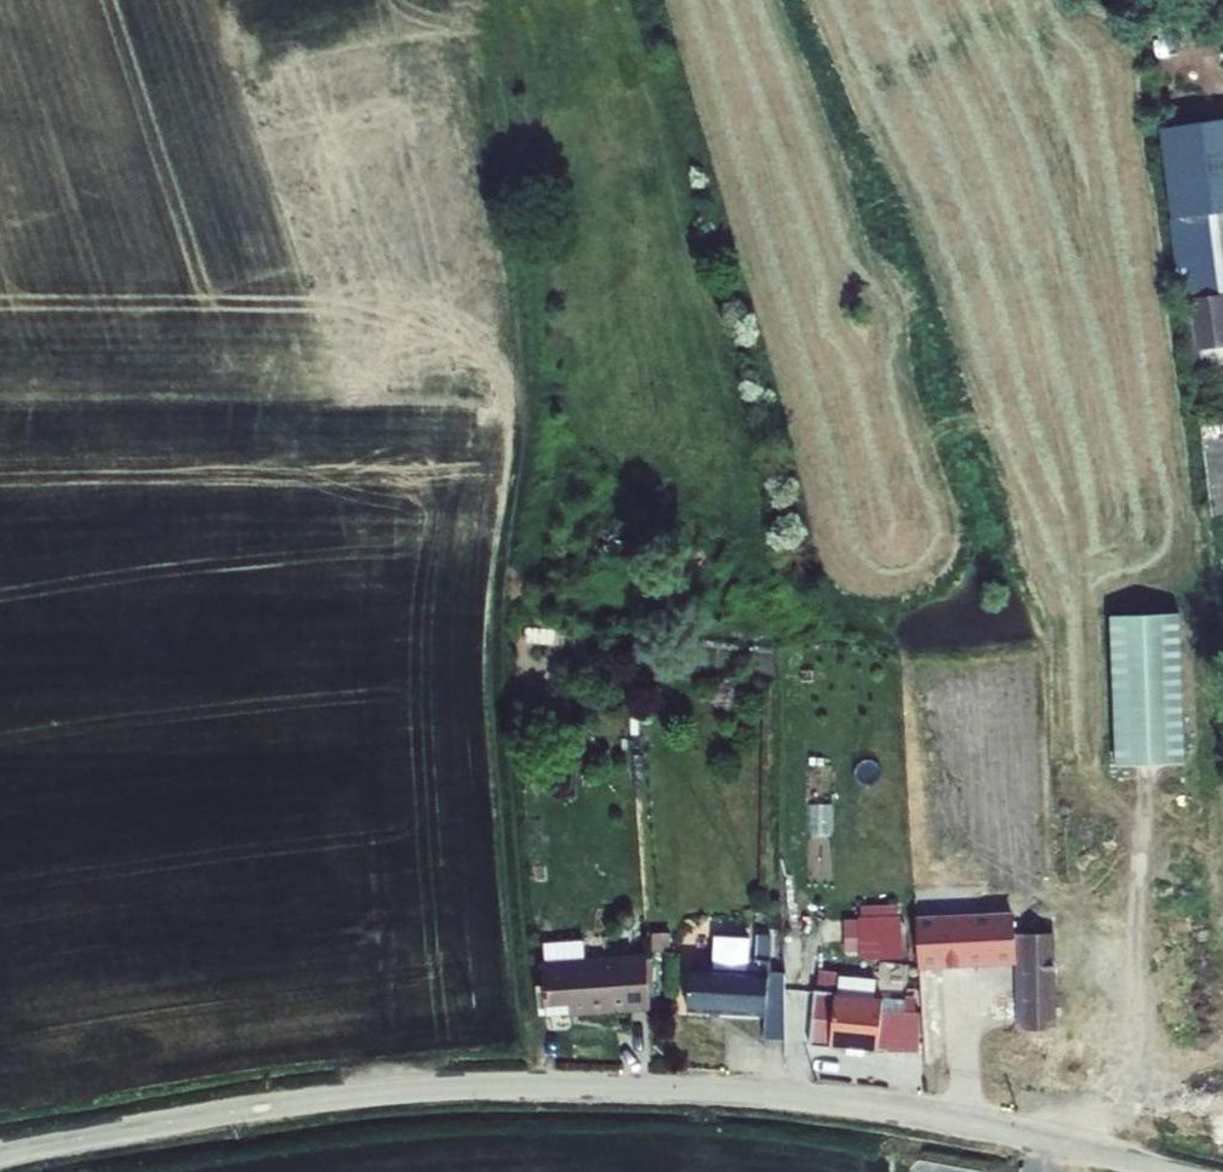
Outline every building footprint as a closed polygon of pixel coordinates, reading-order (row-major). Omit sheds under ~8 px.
[(1222,363),(1222,233),(1219,208),(1222,207),(1222,112),(1160,122),(1194,351),(1203,349),(1206,366),(1222,363)] [(1121,760),(1189,756),(1181,605),(1113,609),(1121,760)] [(943,961),(1012,958),(1015,1029),(1058,1027),(1053,912),(919,917),(921,1013),(925,1058),(947,1057),(943,961)] [(865,954),(901,953),(900,916),(864,916),(865,954)] [(760,1032),(784,1032),(786,969),(775,969),(776,930),(754,929),(753,966),(695,965),(694,1006),(761,1008),(760,1032)] [(748,961),(750,935),(716,932),(714,959),(748,961)] [(548,1017),(650,1009),(646,955),(588,959),(586,933),(541,937),(548,1017)] [(815,1040),(919,1047),(921,1013),(884,1011),(885,991),(835,988),(835,995),(818,994),(815,1040)]
